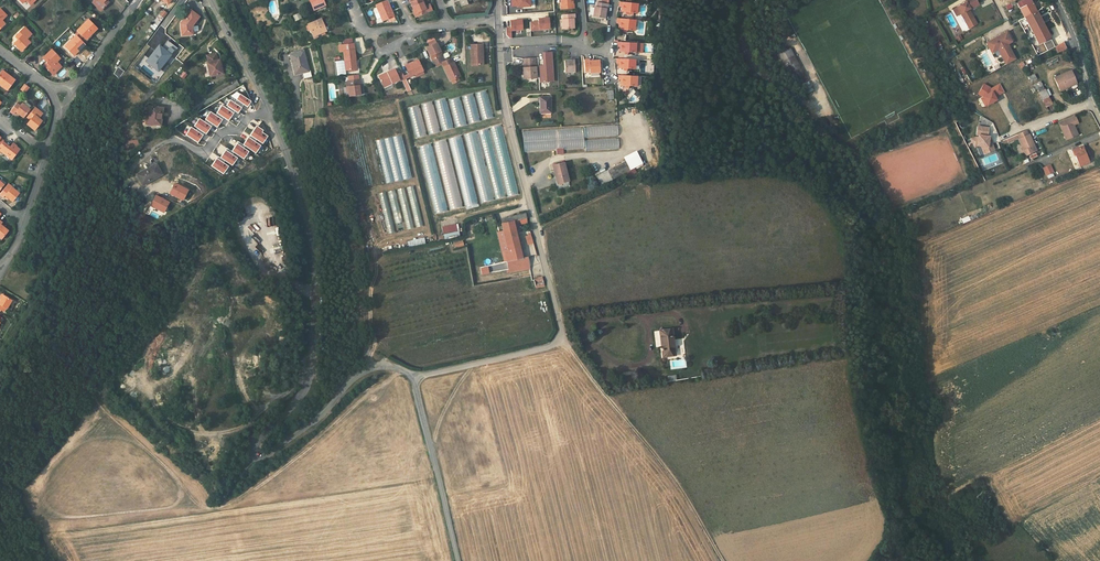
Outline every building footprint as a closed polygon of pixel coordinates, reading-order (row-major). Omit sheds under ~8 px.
[(93,2),(101,10),(109,3),(106,0),(95,0),(93,2)] [(323,0),(309,0),(313,10),(325,5),(323,0)] [(387,0),(385,0),(375,4),(383,21),(389,19),(394,17),(390,8),(387,0)] [(422,0),(410,0),(411,2),(410,2),(413,10),(416,17),(427,12),(422,0)] [(561,9),(574,8),(574,4),(572,4),(572,0),(560,0),(561,9)] [(606,0),(601,0),(600,3),(597,2),(597,7),(595,6),(593,16),(605,18),(605,13),(606,8),(607,9),(608,4),(606,4),(607,0),(606,0)] [(960,6),(963,12),(961,13),(965,21),(973,17),(969,9),(972,7),(972,8),(978,5),(976,0),(967,0),(965,1),(966,2),(960,6)] [(1017,3),(1021,12),(1024,18),(1036,12),(1031,2),(1030,0),(1023,0),(1017,3)] [(26,10),(30,6),(25,1),(21,4),(26,10)] [(637,4),(620,2),(619,6),(622,7),(621,12),(626,12),(629,12),(629,14),(628,14),(632,15),(633,13),(636,13),(637,4)] [(963,12),(960,6),(957,7),(953,9),(957,15),(961,13),(963,12)] [(1045,11),(1044,11),(1048,17),(1049,16),(1051,19),(1053,17),(1052,14),(1053,14),(1049,8),(1048,8),(1045,11)] [(180,23),(182,35),(189,35),(189,30),(192,30),(192,26),(199,17),(191,10),(186,16),(187,17),(185,20),(183,19),(180,23)] [(298,12),(291,15),(294,21),(301,18),(298,12)] [(1050,37),(1036,12),(1024,18),(1026,20),(1021,22),(1023,25),(1022,25),(1026,33),(1031,30),(1038,44),(1050,37)] [(575,19),(574,14),(563,14),(564,19),(561,19),(562,29),(574,28),(573,23),(573,19),(575,19)] [(159,15),(150,26),(155,30),(163,18),(160,15),(159,15)] [(324,26),(323,23),(325,22),(326,22),(324,17),(308,24),(309,28),(313,36),(324,31),(326,31),(324,26)] [(973,17),(965,21),(969,28),(977,24),(973,17)] [(539,30),(539,29),(549,29),(548,18),(538,19),(538,22),(530,22),(530,30),(539,30)] [(635,20),(617,18),(617,23),(619,24),(619,29),(623,30),(626,30),(634,31),(635,20)] [(88,37),(97,28),(89,19),(77,31),(79,33),(84,38),(87,35),(88,37)] [(510,21),(510,28),(506,28),(506,35),(510,38),(511,38),(510,30),(522,30),(521,20),(510,21)] [(27,39),(32,34),(25,27),(17,35),(20,38),(14,43),(22,51),(30,43),(27,39)] [(1012,41),(1006,32),(986,43),(992,52),(998,49),(999,48),(1004,57),(1002,58),(1006,64),(1016,59),(1008,46),(1007,47),(1006,44),(1012,41)] [(82,47),(80,45),(83,42),(77,36),(76,35),(64,47),(73,56),(82,47)] [(1054,45),(1050,37),(1038,44),(1042,51),(1054,45)] [(635,43),(618,42),(618,47),(620,47),(620,52),(625,52),(628,52),(635,52),(635,43)] [(1063,42),(1055,47),(1059,53),(1066,48),(1063,42)] [(167,49),(172,53),(174,50),(166,43),(162,48),(166,51),(167,49)] [(441,51),(437,43),(426,48),(434,65),(436,65),(440,63),(441,62),(443,61),(439,52),(441,51)] [(482,53),(482,44),(471,44),(471,65),(483,65),(482,57),(479,56),(479,53),(482,53)] [(159,45),(146,61),(158,71),(170,55),(165,51),(166,51),(162,48),(161,47),(159,45)] [(791,57),(794,56),(790,48),(778,54),(785,67),(788,66),(798,84),(806,80),(795,59),(793,60),(791,57)] [(57,61),(60,58),(52,49),(43,58),(48,64),(45,67),(53,74),(61,66),(57,61)] [(356,59),(354,50),(344,51),(343,51),(345,70),(355,69),(354,59),(356,59)] [(308,71),(304,51),(291,54),(291,56),(290,56),(291,60),(292,60),(293,63),(292,63),(295,74),(303,72),(308,71)] [(543,66),(543,68),(538,69),(539,82),(553,81),(551,52),(542,53),(543,66)] [(207,63),(210,76),(222,73),(219,60),(217,60),(216,53),(206,55),(208,62),(207,63)] [(461,76),(454,62),(453,63),(450,58),(445,60),(443,61),(441,62),(450,81),(461,76)] [(535,58),(525,58),(526,67),(524,67),(521,67),(521,72),(523,72),(524,79),(537,78),(535,58)] [(570,60),(564,60),(565,72),(575,72),(575,69),(579,69),(578,58),(574,59),(574,60),(570,60)] [(634,59),(617,58),(617,63),(619,63),(619,68),(624,68),(627,69),(634,69),(634,59)] [(423,70),(418,60),(405,66),(409,73),(410,76),(414,74),(423,70)] [(589,60),(584,60),(585,71),(589,71),(590,73),(600,72),(599,60),(593,61),(589,61),(589,60)] [(117,67),(114,74),(119,78),(124,72),(117,67)] [(397,74),(395,68),(379,76),(383,86),(391,82),(392,83),(400,80),(397,74)] [(0,73),(0,84),(8,90),(15,80),(9,76),(2,70),(0,73)] [(404,76),(402,71),(397,74),(400,80),(401,81),(405,78),(404,76)] [(1073,75),(1071,71),(1054,78),(1060,90),(1066,87),(1076,83),(1073,75)] [(636,76),(619,75),(618,80),(621,80),(621,86),(636,86),(636,76)] [(1074,75),(1073,75),(1076,83),(1066,87),(1067,90),(1079,85),(1074,75)] [(966,86),(961,78),(957,80),(962,88),(966,86)] [(361,95),(359,85),(361,85),(360,79),(346,81),(346,87),(348,87),(349,96),(361,95)] [(801,85),(806,94),(813,90),(808,81),(801,85)] [(975,93),(979,96),(984,106),(994,100),(993,98),(1000,94),(996,86),(989,89),(982,84),(975,93)] [(476,92),(480,120),(492,118),(487,90),(476,92)] [(1051,103),(1044,90),(1040,93),(1046,106),(1051,103)] [(246,108),(250,102),(239,94),(233,102),(241,107),(243,105),(246,108)] [(462,96),(469,123),(480,121),(473,94),(462,96)] [(459,97),(448,100),(456,127),(466,124),(459,97)] [(551,113),(550,97),(539,97),(540,113),(551,113)] [(446,98),(435,100),(441,130),(452,128),(446,98)] [(233,102),(230,100),(226,105),(227,106),(235,111),(238,113),(241,107),(233,102)] [(429,134),(440,131),(431,101),(420,105),(429,134)] [(16,103),(10,111),(14,114),(15,113),(16,111),(19,114),(24,118),(30,110),(22,103),(20,106),(16,103)] [(425,135),(419,105),(408,107),(415,138),(425,135)] [(147,117),(146,123),(161,125),(162,115),(161,115),(161,113),(163,113),(163,108),(149,106),(148,117),(147,117)] [(227,106),(225,109),(221,106),(216,113),(224,118),(229,121),(235,111),(227,106)] [(35,107),(28,116),(31,118),(30,120),(27,124),(35,130),(42,121),(39,118),(43,114),(35,107)] [(216,113),(214,115),(210,112),(205,119),(212,124),(217,128),(224,118),(216,113)] [(1074,125),(1078,123),(1075,115),(1058,122),(1066,140),(1077,135),(1074,129),(1075,128),(1074,125)] [(205,119),(203,122),(198,119),(193,126),(196,128),(204,133),(206,134),(212,124),(205,119)] [(518,194),(500,125),(490,127),(508,197),(518,194)] [(617,125),(522,131),(523,152),(556,151),(556,154),(563,154),(563,150),(585,149),(585,151),(618,149),(618,137),(617,125)] [(256,139),(262,144),(267,136),(262,133),(263,130),(256,126),(243,145),(246,147),(249,149),(256,153),(261,146),(254,141),(256,139)] [(983,146),(986,153),(994,150),(990,139),(989,139),(989,136),(987,136),(988,127),(977,126),(976,134),(978,135),(978,137),(975,137),(970,139),(974,146),(977,145),(981,146),(983,146)] [(196,128),(195,130),(190,127),(185,134),(198,143),(204,133),(196,128)] [(506,196),(489,128),(478,131),(495,199),(506,196)] [(1028,135),(1026,130),(1018,134),(1019,138),(1020,139),(1018,139),(1022,147),(1025,155),(1026,156),(1037,151),(1029,134),(1028,135)] [(494,199),(477,131),(464,134),(482,203),(494,199)] [(1019,138),(1018,134),(1007,139),(1008,142),(1019,138)] [(410,179),(402,135),(376,140),(384,184),(410,179)] [(478,204),(461,135),(449,138),(466,207),(478,204)] [(463,208),(446,139),(433,143),(450,211),(463,208)] [(0,146),(0,152),(1,151),(12,160),(20,150),(12,144),(10,147),(3,142),(0,146)] [(243,145),(239,142),(232,152),(234,153),(245,160),(250,153),(244,149),(246,147),(243,145)] [(449,212),(431,143),(419,146),(436,215),(449,212)] [(1088,162),(1081,146),(1073,150),(1080,166),(1088,162)] [(232,152),(227,148),(221,158),(225,161),(233,166),(238,159),(232,155),(234,153),(232,152)] [(995,154),(982,159),(984,165),(997,160),(995,154)] [(221,158),(218,157),(212,166),(224,175),(229,167),(224,163),(225,161),(221,158)] [(630,170),(625,161),(596,176),(601,185),(630,170)] [(570,186),(564,162),(553,165),(557,184),(556,184),(557,189),(570,186)] [(146,169),(137,174),(142,184),(148,180),(149,182),(162,174),(156,163),(152,166),(153,167),(147,171),(146,169)] [(1054,172),(1050,164),(1043,168),(1046,175),(1054,172)] [(0,194),(0,195),(3,197),(4,196),(5,195),(9,198),(13,202),(19,194),(12,187),(8,184),(0,194)] [(169,193),(182,200),(187,191),(177,185),(175,189),(172,188),(169,193)] [(414,227),(422,226),(414,186),(386,191),(379,193),(387,233),(395,232),(390,208),(392,208),(395,223),(403,221),(405,230),(414,228),(414,227)] [(154,206),(164,212),(169,203),(155,195),(153,201),(156,202),(154,206)] [(526,213),(512,217),(513,221),(514,221),(514,223),(517,223),(521,222),(521,224),(528,222),(526,213)] [(2,239),(8,231),(4,227),(1,225),(2,223),(2,222),(0,221),(0,238),(2,239)] [(514,223),(514,221),(513,221),(503,223),(502,224),(504,232),(508,250),(505,251),(507,261),(523,258),(520,247),(519,247),(517,241),(518,241),(515,228),(514,223)] [(458,224),(443,227),(445,238),(460,235),(458,224)] [(508,250),(504,232),(498,233),(505,262),(507,261),(505,251),(508,250)] [(258,244),(252,249),(258,257),(264,252),(258,244)] [(523,258),(507,261),(509,269),(530,266),(528,257),(523,258)] [(542,277),(534,280),(536,288),(544,286),(542,277)] [(5,312),(12,300),(3,294),(0,299),(0,309),(5,312)] [(675,355),(672,329),(660,330),(662,346),(661,346),(661,351),(662,350),(663,355),(662,355),(662,357),(675,355)]
